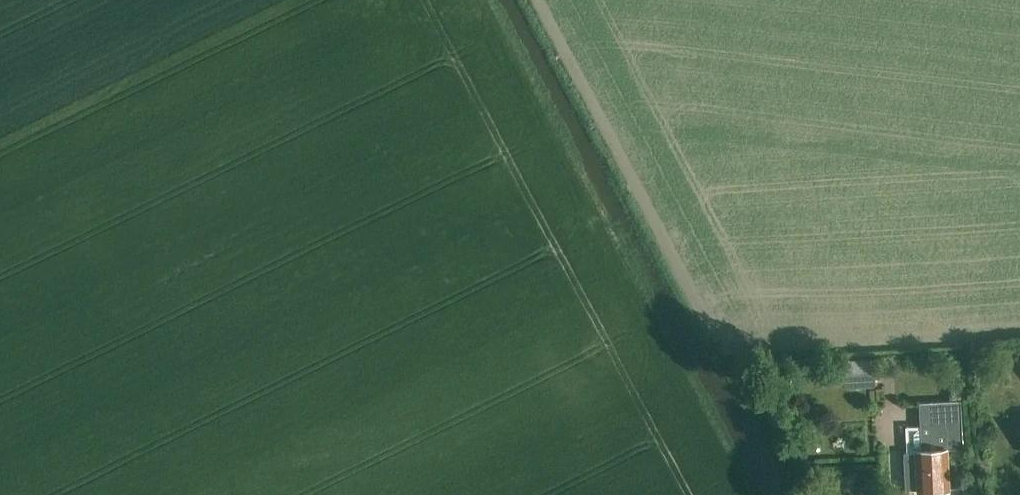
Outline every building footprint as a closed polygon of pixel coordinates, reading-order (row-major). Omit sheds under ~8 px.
[(843,374),(844,387),(874,385),(873,358),(844,359),(845,374),(843,374)] [(907,453),(904,454),(906,490),(951,488),(951,486),(949,445),(965,444),(964,420),(963,401),(921,403),(922,426),(906,426),(907,453)]
